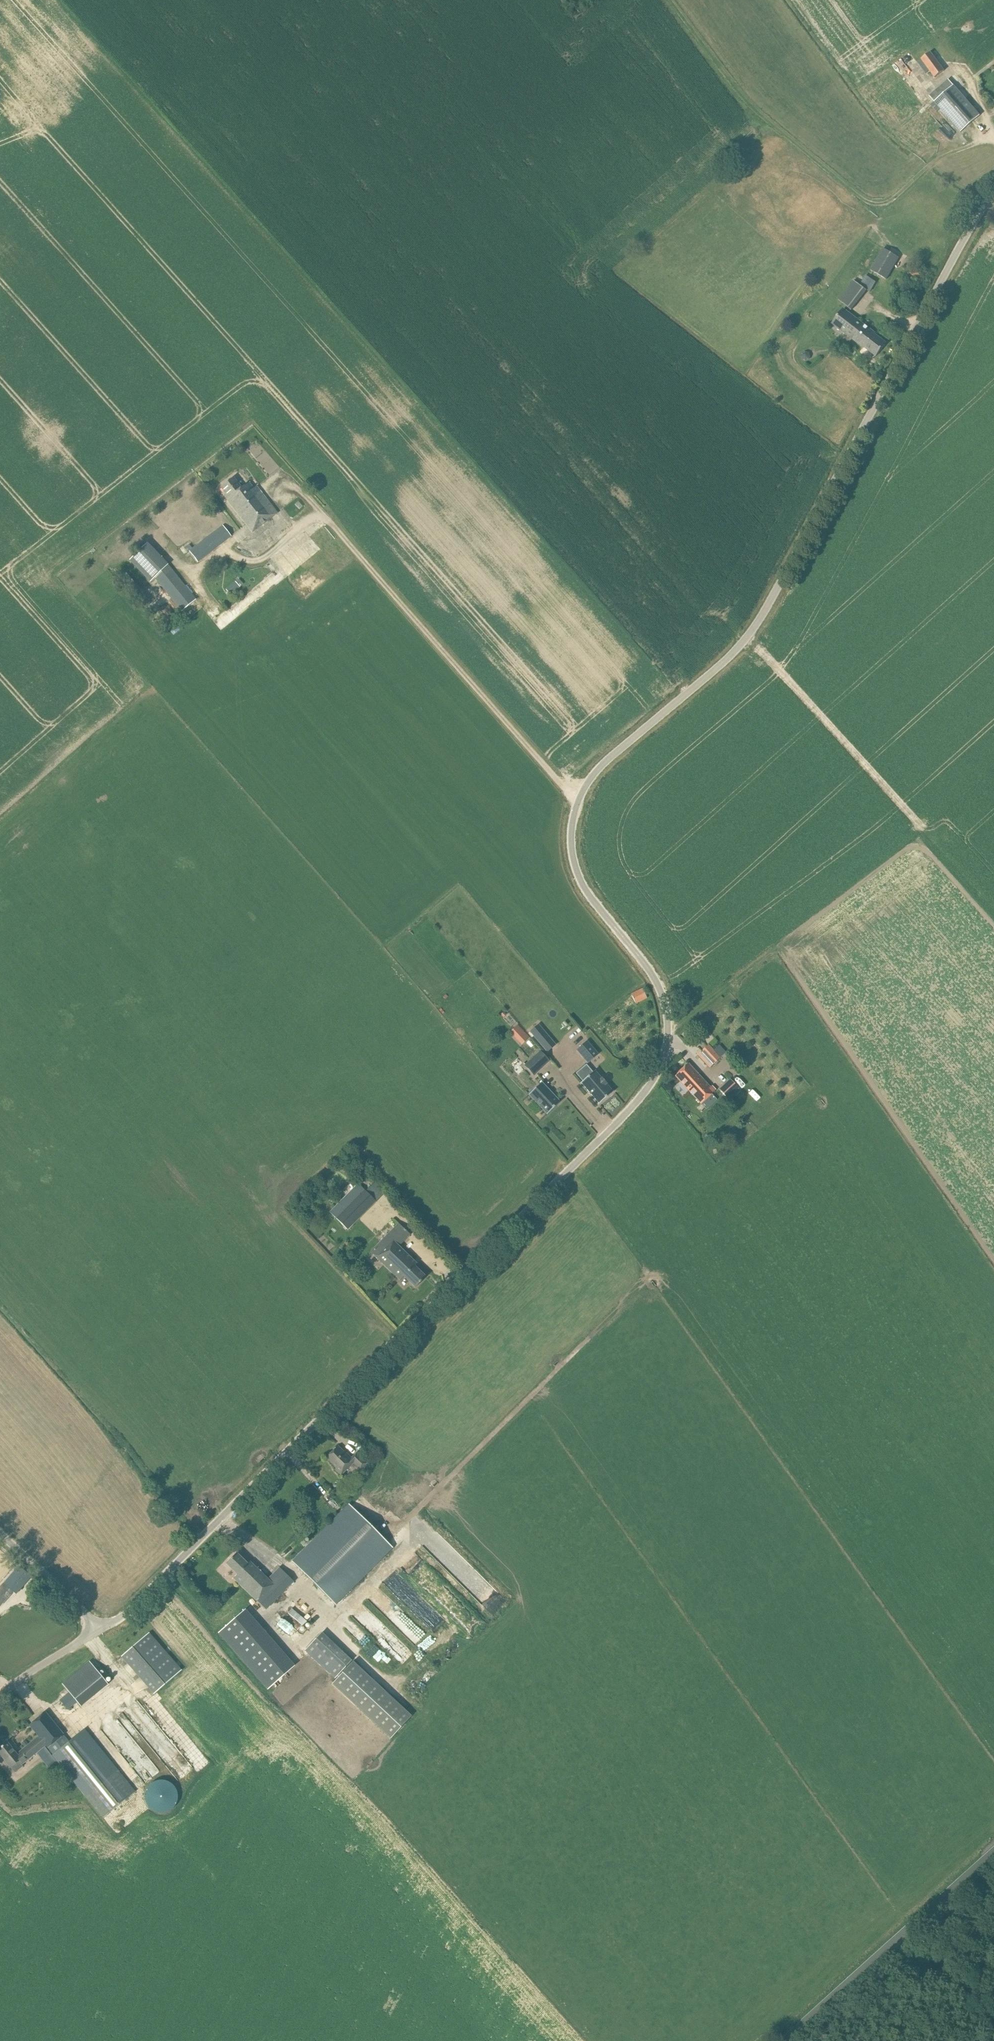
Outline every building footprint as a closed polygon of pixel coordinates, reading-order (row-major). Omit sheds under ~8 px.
[(931,52),(917,62),(926,73),(930,70),(935,77),(945,71),(931,53),(931,52)] [(949,78),(930,95),(935,101),(931,105),(937,112),(941,108),(961,132),(981,115),(949,78)] [(900,259),(884,249),(871,270),(887,280),(900,259)] [(908,280),(920,279),(919,266),(907,267),(908,280)] [(854,280),(838,300),(852,310),(867,291),(870,292),(876,282),(866,276),(861,285),(854,280)] [(832,323),(852,339),(864,324),(844,308),(832,323)] [(864,324),(852,339),(863,347),(864,346),(876,356),(887,342),(874,332),(875,332),(864,324)] [(803,352),(801,355),(802,359),(806,361),(809,359),(811,356),(810,352),(806,351),(803,352)] [(249,481),(242,487),(233,477),(221,487),(229,497),(227,499),(252,532),(278,513),(257,486),(254,488),(249,481)] [(231,536),(223,525),(189,551),(198,562),(231,536)] [(147,543),(129,560),(150,582),(155,578),(182,611),(197,599),(168,564),(147,543)] [(236,581),(226,589),(231,595),(241,586),(243,584),(239,579),(236,581)] [(636,1004),(647,998),(642,988),(631,993),(636,1004)] [(517,1023),(511,1029),(515,1033),(512,1035),(521,1045),(530,1036),(517,1023)] [(539,1025),(530,1032),(547,1051),(555,1044),(539,1025)] [(587,1041),(577,1049),(588,1063),(599,1054),(587,1041)] [(709,1044),(697,1055),(709,1068),(720,1057),(726,1052),(719,1044),(713,1050),(709,1044)] [(525,1066),(533,1075),(548,1062),(541,1053),(525,1066)] [(688,1063),(675,1075),(701,1103),(706,1109),(717,1099),(712,1094),(716,1090),(711,1085),(710,1087),(688,1063)] [(596,1070),(580,1083),(581,1083),(582,1083),(599,1103),(598,1104),(599,1104),(614,1091),(613,1091),(606,1084),(607,1083),(602,1077),(601,1078),(595,1071),(596,1070)] [(731,1079),(719,1089),(728,1098),(739,1088),(731,1079)] [(542,1082),(529,1094),(530,1094),(548,1114),(560,1102),(542,1082)] [(358,1183),(330,1212),(348,1229),(376,1201),(366,1191),(365,1189),(358,1183)] [(404,1276),(414,1265),(417,1262),(399,1245),(411,1234),(399,1222),(370,1251),(373,1254),(400,1280),(404,1276)] [(415,1287),(426,1276),(414,1265),(404,1276),(415,1287)] [(356,1451),(351,1456),(347,1452),(346,1453),(338,1446),(327,1458),(337,1467),(335,1469),(341,1474),(353,1462),(360,1470),(367,1462),(356,1451)] [(350,1504),(293,1562),(323,1591),(335,1603),(392,1546),(350,1504)] [(237,1552),(226,1563),(237,1574),(233,1578),(255,1600),(257,1601),(275,1582),(284,1590),(293,1580),(291,1578),(279,1566),(268,1578),(251,1561),(248,1563),(237,1552)] [(32,1576),(19,1565),(3,1583),(4,1583),(0,1588),(0,1605),(12,1591),(16,1594),(32,1576)] [(488,1583),(476,1596),(495,1613),(507,1599),(488,1583)] [(245,1608),(220,1630),(269,1687),(294,1665),(245,1608)] [(292,1608),(288,1613),(302,1624),(306,1619),(292,1608)] [(122,1655),(121,1656),(154,1694),(156,1692),(158,1690),(186,1725),(211,1705),(182,1670),(182,1669),(149,1631),(122,1655)] [(352,1659),(322,1631),(305,1650),(335,1678),(352,1659)] [(354,1661),(333,1683),(391,1738),(412,1715),(354,1661)] [(69,1692),(60,1700),(68,1709),(77,1702),(69,1692)] [(0,1748),(0,1754),(10,1767),(11,1766),(12,1765),(19,1760),(22,1765),(22,1764),(37,1753),(45,1746),(46,1746),(52,1754),(52,1755),(87,1798),(103,1818),(136,1791),(120,1771),(85,1728),(69,1741),(64,1735),(65,1734),(46,1711),(28,1724),(38,1736),(17,1753),(8,1741),(0,1748)] [(134,1723),(176,1777),(190,1767),(147,1712),(134,1723)] [(145,1781),(158,1771),(139,1747),(126,1758),(145,1781)] [(146,1790),(145,1794),(145,1799),(147,1804),(150,1808),(154,1811),(159,1812),(164,1812),(169,1811),(173,1808),(176,1804),(178,1799),(178,1794),(177,1790),(175,1786),(172,1783),(168,1781),(164,1780),(159,1780),(155,1781),(151,1783),(148,1786),(146,1790)]
